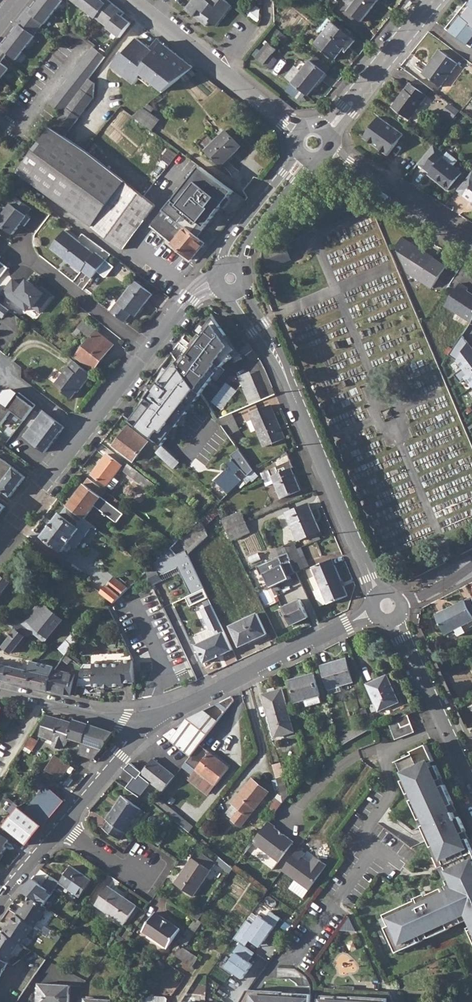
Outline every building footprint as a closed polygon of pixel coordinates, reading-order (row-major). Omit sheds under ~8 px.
[(12,67),(3,60),(10,52),(18,59),(38,34),(37,33),(45,23),(47,24),(65,0),(44,0),(18,26),(19,26),(5,43),(3,41),(0,45),(0,81),(12,67)] [(16,24),(18,26),(44,0),(40,0),(33,8),(31,6),(16,24)] [(96,18),(98,16),(109,26),(108,28),(120,38),(132,23),(123,15),(125,13),(108,0),(105,0),(104,1),(103,0),(74,0),(96,18)] [(225,0),(193,0),(185,10),(206,27),(210,22),(217,27),(233,7),(225,0)] [(343,2),(351,8),(349,11),(361,21),(378,0),(345,0),(343,2)] [(471,3),(469,1),(447,28),(471,46),(471,2),(471,3)] [(335,59),(342,50),(345,47),(348,50),(356,39),(328,18),(318,30),(323,34),(316,44),(335,59)] [(281,33),(278,37),(284,42),(287,38),(281,33)] [(114,67),(125,76),(127,73),(138,81),(140,78),(143,75),(154,84),(164,92),(195,68),(163,43),(155,52),(151,57),(147,53),(151,49),(145,44),(139,40),(127,55),(125,53),(114,67)] [(267,43),(255,57),(264,64),(275,50),(267,43)] [(49,103),(63,114),(107,57),(94,47),(49,103)] [(439,50),(422,74),(441,87),(457,64),(439,50)] [(310,60),(293,83),(308,95),(326,73),(310,60)] [(427,92),(430,87),(418,78),(414,83),(427,92)] [(424,94),(412,84),(410,83),(392,107),(409,120),(427,96),(424,94)] [(450,103),(441,115),(451,123),(461,111),(450,103)] [(144,108),(133,116),(153,131),(160,120),(150,112),(144,108)] [(366,134),(364,138),(388,155),(404,134),(379,116),(366,134)] [(53,128),(19,172),(122,249),(154,203),(90,152),(83,147),(53,128)] [(227,131),(208,149),(223,165),(242,146),(227,131)] [(439,150),(424,168),(430,173),(429,174),(448,190),(462,173),(453,166),(458,160),(447,151),(445,154),(439,150)] [(202,166),(174,201),(206,227),(235,190),(202,166)] [(25,226),(31,218),(26,215),(31,208),(17,197),(0,219),(0,225),(13,235),(21,224),(25,226)] [(206,227),(174,201),(172,199),(163,210),(197,238),(206,227)] [(197,238),(163,210),(151,225),(191,258),(204,244),(197,238)] [(94,254),(65,230),(51,249),(81,272),(82,270),(92,279),(106,260),(96,252),(94,254)] [(409,271),(420,279),(433,257),(402,237),(397,245),(409,271)] [(284,244),(265,252),(271,267),(291,259),(284,244)] [(434,258),(433,257),(420,279),(432,287),(445,266),(434,259),(434,258)] [(3,293),(26,311),(31,305),(40,313),(53,297),(39,287),(38,288),(35,286),(27,280),(22,287),(13,279),(3,293)] [(152,294),(136,280),(119,302),(118,302),(111,311),(124,321),(131,312),(136,316),(152,294)] [(470,321),(471,319),(471,297),(465,292),(469,288),(460,283),(445,305),(470,321)] [(0,303),(0,316),(3,318),(9,310),(0,303)] [(215,316),(179,364),(199,393),(219,366),(226,361),(235,357),(233,354),(239,350),(215,316)] [(84,321),(75,333),(87,343),(77,356),(94,370),(114,344),(84,321)] [(462,334),(449,355),(457,360),(463,368),(455,375),(460,383),(466,378),(471,388),(471,387),(471,348),(462,334)] [(249,342),(240,349),(243,353),(246,354),(253,349),(249,342)] [(92,375),(74,361),(56,385),(63,390),(64,392),(72,399),(81,387),(82,388),(92,375)] [(177,361),(153,393),(183,416),(200,394),(199,393),(179,364),(177,361)] [(241,374),(250,404),(263,400),(253,370),(241,374)] [(227,381),(213,402),(224,409),(238,389),(227,381)] [(0,400),(0,424),(2,425),(13,411),(25,420),(36,406),(20,393),(9,407),(0,400)] [(137,412),(168,436),(183,416),(153,393),(137,412)] [(205,401),(196,407),(200,413),(204,410),(217,429),(215,430),(220,437),(222,440),(229,449),(236,444),(229,434),(218,419),(205,401)] [(251,413),(253,419),(257,429),(265,446),(284,438),(270,405),(251,413)] [(65,426),(44,410),(25,436),(46,452),(65,426)] [(232,413),(218,419),(229,434),(239,430),(232,413)] [(128,426),(113,446),(133,460),(148,441),(128,426)] [(179,461),(162,445),(156,452),(173,468),(179,461)] [(107,454),(92,474),(113,490),(119,481),(114,476),(122,465),(107,454)] [(5,460),(0,467),(0,487),(11,496),(27,476),(5,460)] [(288,461),(276,466),(262,472),(267,485),(275,482),(281,498),(300,490),(291,467),(293,466),(291,460),(288,461)] [(207,471),(215,479),(225,469),(217,461),(207,471)] [(156,485),(128,463),(124,469),(152,491),(156,485)] [(89,477),(67,506),(84,519),(94,505),(117,522),(123,513),(101,496),(106,490),(89,477)] [(233,478),(215,495),(221,500),(238,485),(233,478)] [(309,502),(286,512),(298,540),(320,530),(309,502)] [(84,519),(67,506),(61,514),(60,513),(43,535),(62,551),(69,542),(76,548),(93,525),(84,519)] [(222,506),(217,509),(219,513),(221,517),(226,515),(222,506)] [(217,508),(181,539),(188,554),(209,535),(205,527),(219,513),(217,509),(217,508)] [(241,510),(222,519),(227,529),(229,528),(245,521),(241,510)] [(229,528),(227,529),(231,539),(249,531),(245,521),(229,528)] [(261,554),(264,562),(272,558),(280,555),(287,552),(294,549),(297,548),(293,540),(261,554)] [(294,549),(287,552),(296,571),(305,567),(297,548),(294,549)] [(287,552),(280,555),(288,574),(296,571),(287,552)] [(164,557),(147,572),(153,584),(172,575),(164,557)] [(332,557),(312,566),(328,603),(347,594),(332,557)] [(0,596),(11,582),(0,574),(0,596)] [(107,586),(102,593),(113,602),(128,588),(115,578),(109,587),(107,586)] [(471,597),(437,615),(446,634),(455,629),(459,636),(467,632),(466,630),(471,627),(471,597)] [(300,599),(283,607),(291,624),(309,616),(300,599)] [(41,601),(28,617),(35,623),(30,630),(44,641),(63,619),(41,601)] [(216,615),(211,604),(201,609),(210,628),(214,630),(217,634),(196,644),(205,663),(217,657),(216,655),(221,652),(222,654),(233,649),(216,615)] [(257,613),(230,626),(240,646),(267,633),(257,613)] [(12,652),(21,641),(30,630),(35,623),(28,617),(23,624),(14,617),(9,624),(7,623),(0,631),(0,633),(8,639),(3,645),(12,652)] [(64,654),(61,658),(67,663),(71,658),(65,653),(64,654)] [(322,665),(329,688),(340,685),(353,681),(346,658),(322,665)] [(42,666),(52,668),(53,664),(30,659),(29,663),(33,664),(42,666)] [(93,686),(103,686),(103,685),(109,685),(109,686),(124,686),(124,682),(134,682),(133,659),(122,660),(122,663),(103,663),(100,660),(95,660),(94,664),(85,664),(82,667),(77,685),(93,685),(93,686)] [(28,685),(33,664),(29,663),(28,669),(20,668),(17,682),(28,685)] [(33,664),(28,685),(37,687),(42,666),(33,664)] [(8,665),(5,680),(17,682),(20,668),(8,665)] [(42,666),(37,687),(48,689),(49,675),(52,671),(54,669),(52,668),(42,666)] [(49,675),(48,689),(69,694),(74,673),(54,669),(52,671),(49,675)] [(315,673),(291,680),(297,702),(306,699),(308,706),(323,702),(315,673)] [(388,675),(367,684),(379,711),(400,701),(388,675)] [(282,688),(262,694),(275,737),(295,731),(282,688)] [(187,720),(179,731),(198,746),(199,744),(211,729),(227,708),(220,702),(216,704),(211,706),(206,711),(205,711),(199,711),(191,714),(190,715),(187,720)] [(407,714),(398,718),(402,727),(411,724),(407,714)] [(76,719),(73,719),(72,722),(46,715),(40,735),(66,744),(68,736),(83,741),(79,754),(94,759),(104,746),(113,732),(96,726),(95,726),(76,719)] [(398,718),(388,722),(395,739),(415,731),(411,724),(402,727),(398,718)] [(165,735),(172,740),(191,755),(198,746),(179,731),(175,728),(165,735)] [(30,736),(24,745),(31,749),(37,740),(30,736)] [(335,740),(324,743),(326,750),(337,747),(335,740)] [(190,756),(182,766),(192,774),(196,769),(216,784),(229,767),(199,744),(198,746),(191,755),(190,756)] [(404,949),(423,940),(420,934),(427,932),(429,937),(449,928),(446,923),(467,913),(470,919),(471,924),(471,844),(469,837),(465,839),(462,833),(466,831),(456,810),(452,812),(449,805),(454,803),(445,784),(440,786),(438,780),(442,778),(426,744),(412,751),(413,754),(402,759),(407,770),(403,772),(406,778),(401,781),(407,794),(412,792),(414,798),(410,800),(419,819),(423,817),(426,824),(422,825),(432,847),(437,844),(455,887),(444,892),(442,887),(426,895),(425,891),(421,892),(422,895),(415,898),(416,900),(384,914),(389,925),(385,927),(393,945),(400,941),(404,949)] [(56,754),(43,773),(44,774),(51,779),(54,774),(60,778),(70,764),(56,754)] [(151,782),(163,791),(175,775),(153,758),(142,773),(129,763),(123,769),(134,778),(126,788),(139,797),(151,782)] [(281,762),(275,764),(278,775),(284,773),(281,762)] [(284,775),(277,777),(284,800),(289,794),(284,775)] [(234,804),(226,813),(242,825),(269,791),(252,778),(233,803),(234,804)] [(39,795),(26,811),(43,825),(44,825),(65,801),(46,786),(45,787),(39,795)] [(108,820),(103,828),(119,839),(144,803),(138,799),(135,803),(122,795),(106,819),(108,820)] [(158,797),(153,803),(172,818),(177,812),(158,797)] [(276,797),(267,810),(273,814),(282,802),(276,797)] [(20,806),(4,826),(14,834),(27,844),(43,825),(26,811),(20,806)] [(269,821),(253,842),(279,861),(294,841),(275,826),(276,825),(269,821)] [(4,826),(0,823),(0,824),(0,835),(8,842),(14,834),(4,826)] [(0,835),(0,853),(2,855),(7,847),(5,846),(8,842),(0,835)] [(306,853),(299,848),(282,870),(296,880),(290,888),(303,898),(327,864),(319,858),(314,864),(303,856),(306,853)] [(197,851),(175,883),(193,896),(215,864),(197,851)] [(220,857),(216,862),(230,873),(233,868),(220,857)] [(60,882),(80,896),(91,880),(71,865),(60,882)] [(107,886),(95,904),(124,924),(136,905),(107,886)] [(20,908),(15,915),(32,926),(34,927),(46,907),(30,896),(21,909),(20,908)] [(155,912),(143,930),(167,947),(180,928),(155,912)] [(5,937),(17,945),(18,943),(20,944),(32,926),(15,915),(7,927),(6,926),(1,933),(0,934),(0,945),(5,937)] [(350,916),(341,930),(356,931),(350,916)] [(0,945),(0,970),(1,970),(5,968),(7,963),(6,962),(17,945),(5,937),(0,945)] [(251,959),(257,952),(242,942),(226,965),(244,979),(256,963),(251,959)] [(114,944),(109,951),(113,954),(118,947),(114,944)] [(181,946),(175,955),(192,966),(198,957),(181,946)] [(69,985),(39,984),(38,1001),(69,1001),(69,985)] [(389,991),(379,990),(353,989),(353,986),(335,985),(335,988),(323,987),(323,994),(321,994),(321,1001),(394,1001),(389,991)] [(248,989),(241,1001),(309,1001),(310,993),(294,993),(294,997),(281,996),(281,991),(248,989)]
